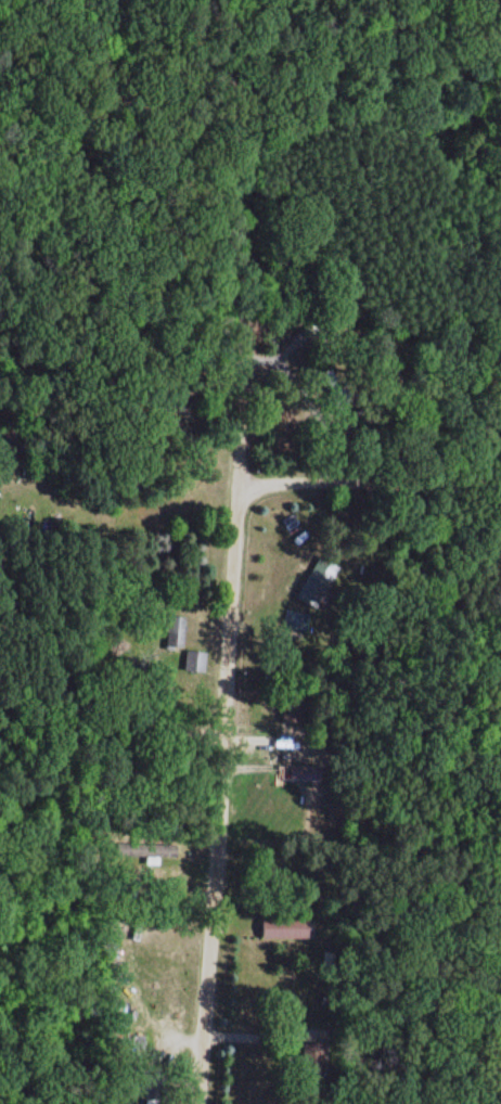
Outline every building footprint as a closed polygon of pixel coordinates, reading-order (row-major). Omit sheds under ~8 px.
[(297,599),(318,610),(340,569),(320,558),(297,599)] [(184,616),(164,616),(164,648),(184,648),(184,616)] [(183,670),(203,672),(205,652),(186,650),(183,670)] [(178,843),(135,843),(135,857),(178,857),(178,843)] [(307,938),(307,918),(260,918),(260,938),(307,938)] [(326,1042),(302,1042),(302,1072),(326,1072),(326,1042)]
